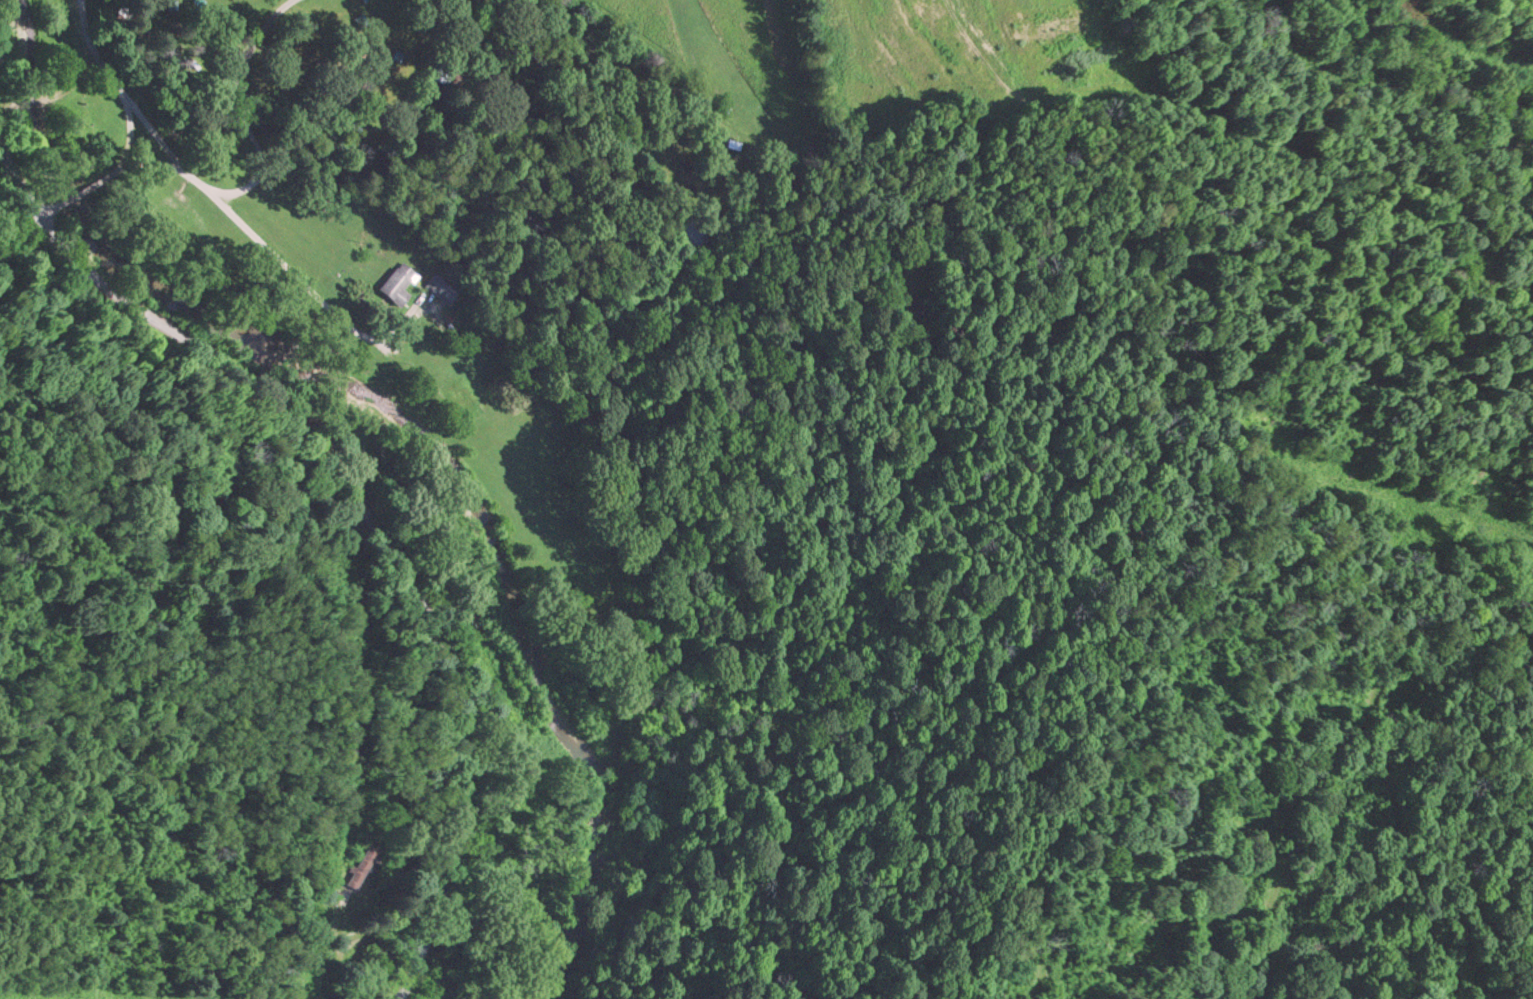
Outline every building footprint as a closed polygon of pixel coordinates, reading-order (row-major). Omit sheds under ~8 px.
[(401,288),(414,272),(401,260),(376,288),(397,307),(408,295),(401,288)] [(459,293),(436,272),(425,284),(448,305),(459,293)] [(459,324),(447,313),(436,324),(448,336),(459,324)] [(379,849),(369,843),(344,883),(354,889),(379,849)]
